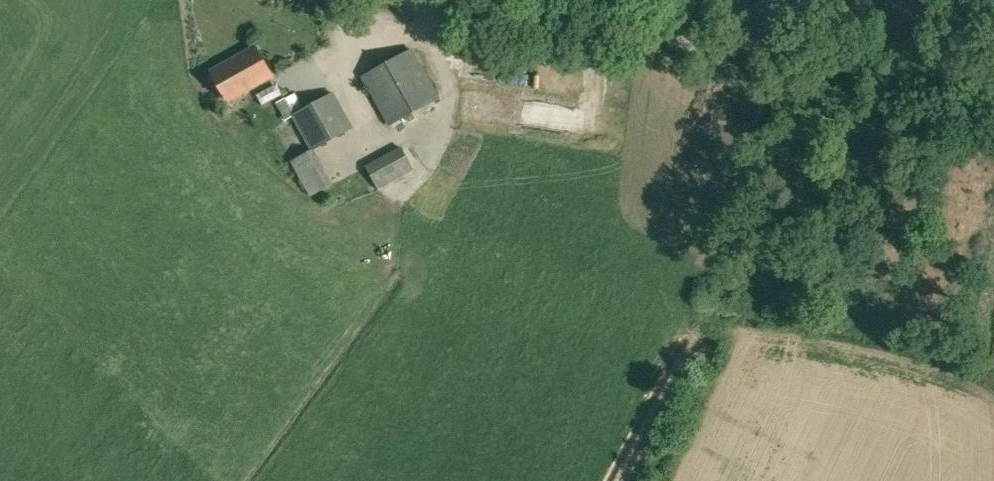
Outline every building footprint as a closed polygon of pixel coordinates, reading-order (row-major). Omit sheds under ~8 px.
[(229,100),(273,75),(256,46),(212,71),(229,100)] [(554,63),(538,60),(466,48),(460,84),(548,98),(554,63)] [(439,97),(412,49),(364,75),(391,124),(439,97)] [(334,92),(294,114),(313,149),(353,127),(334,92)] [(288,118),(294,114),(286,98),(279,102),(288,118)] [(415,168),(403,147),(368,167),(379,188),(415,168)] [(334,183),(315,148),(292,161),(311,197),(334,183)]
